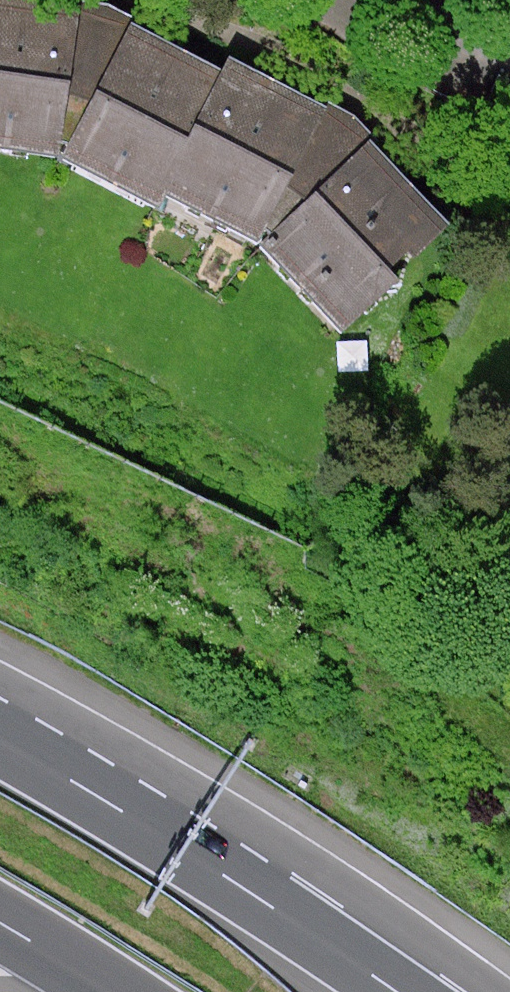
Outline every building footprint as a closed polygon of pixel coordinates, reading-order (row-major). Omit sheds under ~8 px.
[(94,159),(112,10),(33,0),(0,0),(0,147),(94,159)] [(156,28),(112,10),(94,159),(156,28)] [(156,28),(94,159),(190,204),(186,198),(244,67),(156,28)] [(387,129),(244,67),(186,198),(291,246),(391,143),(387,129)] [(391,143),(291,246),(381,333),(481,231),(391,143)]
